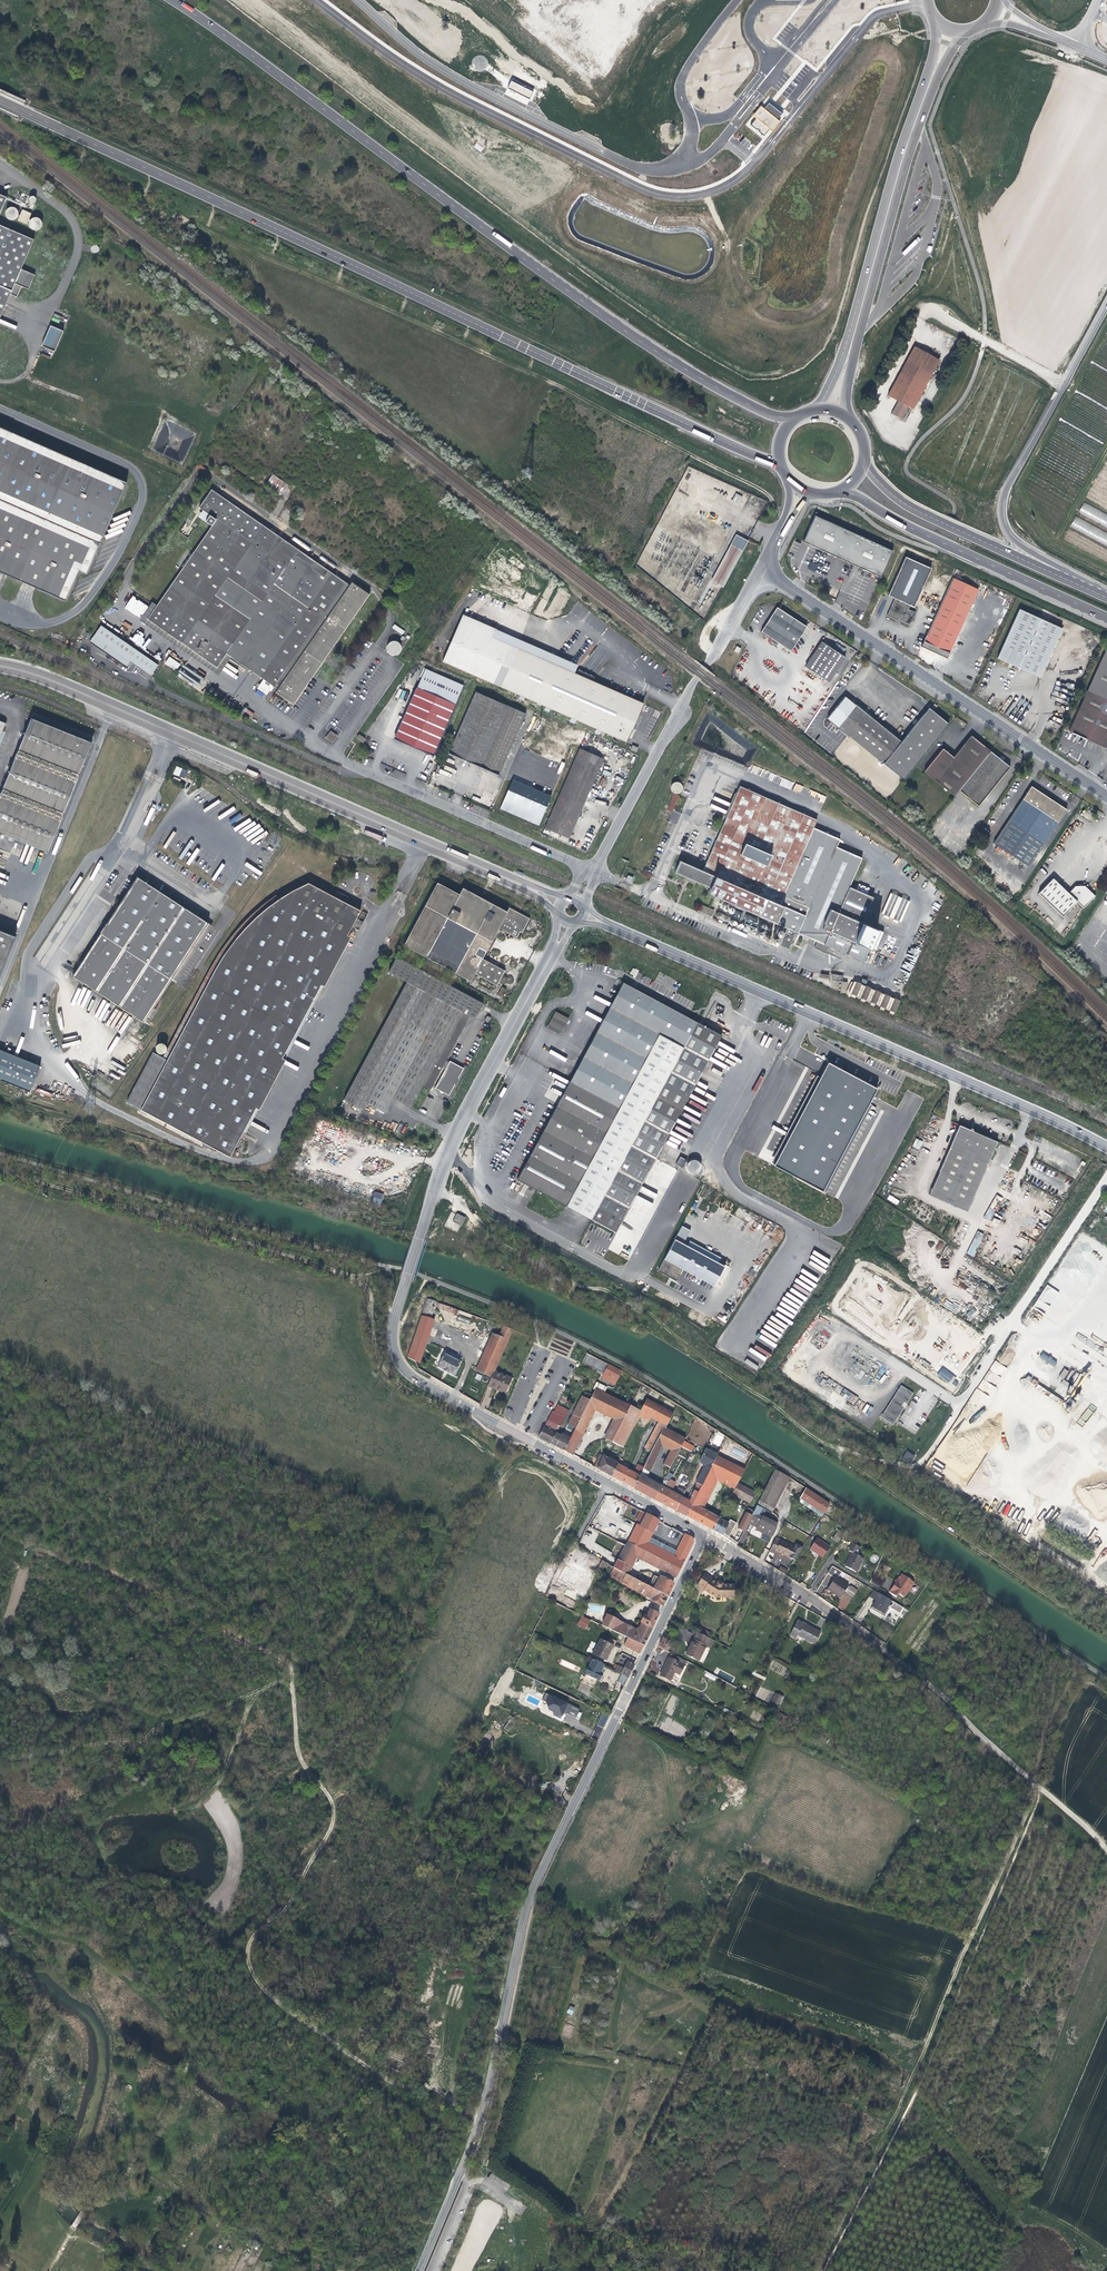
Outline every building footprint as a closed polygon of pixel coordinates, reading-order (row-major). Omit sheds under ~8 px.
[(511,81),(508,88),(529,98),(532,90),(511,81)] [(782,111),(767,101),(754,115),(756,117),(751,125),(764,136),(771,129),(774,130),(781,122),(778,119),(782,111)] [(13,208),(11,208),(10,208),(9,209),(7,211),(6,212),(6,213),(6,215),(6,217),(7,218),(7,219),(9,220),(10,220),(11,221),(13,221),(15,220),(16,220),(17,219),(17,218),(18,216),(19,214),(19,213),(18,212),(18,211),(16,209),(14,208),(13,208)] [(32,214),(23,210),(18,221),(27,225),(32,214)] [(35,218),(33,219),(32,219),(31,220),(29,222),(29,224),(29,225),(29,226),(30,227),(31,229),(33,230),(34,231),(36,231),(37,231),(38,230),(40,229),(41,228),(42,226),(42,224),(42,223),(41,221),(39,219),(37,218),(36,218),(35,218)] [(10,295),(17,298),(22,287),(29,290),(35,276),(22,270),(34,241),(0,226),(0,319),(10,295)] [(63,332),(51,326),(42,347),(54,352),(63,332)] [(885,402),(879,413),(890,419),(896,408),(902,411),(929,358),(904,344),(875,397),(885,402)] [(66,601),(79,571),(87,574),(127,483),(0,428),(0,572),(66,601)] [(270,489),(287,500),(294,490),(277,479),(270,489)] [(740,503),(742,496),(735,494),(733,501),(740,503)] [(283,692),(302,705),(319,680),(374,601),(357,589),(354,592),(215,495),(203,513),(214,521),(209,527),(215,531),(160,610),(150,624),(221,673),(230,659),(233,661),(266,683),(263,688),(273,695),(275,691),(279,685),(285,690),(283,692)] [(1083,504),(1078,514),(1106,527),(1106,515),(1083,504)] [(857,536),(812,517),(801,543),(805,545),(812,548),(815,549),(846,562),(851,551),(857,536)] [(1106,546),(1106,533),(1075,518),(1070,528),(1106,546)] [(889,549),(857,536),(846,562),(878,576),(889,549)] [(714,581),(725,587),(744,551),(732,545),(714,581)] [(912,605),(928,566),(903,556),(887,594),(893,597),(886,614),(897,618),(898,616),(899,616),(900,617),(900,618),(909,622),(914,610),(906,607),(908,603),(912,605)] [(952,578),(928,626),(933,629),(930,636),(940,641),(936,649),(947,654),(978,590),(952,578)] [(1022,606),(998,654),(1015,662),(1040,674),(1063,626),(1022,606)] [(156,607),(146,621),(150,624),(160,610),(156,607)] [(807,627),(778,608),(763,632),(771,637),(792,650),(807,627)] [(644,704),(575,674),(493,637),(497,629),(463,615),(443,662),(520,696),(525,698),(546,707),(551,709),(571,718),(576,720),(596,729),(601,731),(627,742),(644,704)] [(124,621),(122,625),(129,629),(131,625),(124,621)] [(146,621),(143,624),(221,679),(224,676),(233,661),(230,659),(221,673),(150,624),(146,621)] [(933,629),(928,626),(921,641),(936,649),(940,641),(930,636),(933,629)] [(578,666),(497,629),(493,637),(575,674),(578,666)] [(106,630),(94,647),(133,673),(136,668),(154,681),(162,670),(106,630)] [(139,630),(131,640),(144,649),(148,642),(142,637),(144,634),(139,630)] [(844,656),(821,640),(804,665),(828,680),(844,656)] [(392,641),(390,642),(389,644),(388,645),(387,647),(387,649),(387,651),(388,652),(389,654),(391,655),(393,655),(394,655),(396,655),(398,654),(399,653),(401,652),(401,650),(401,648),(401,646),(400,644),(399,643),(397,642),(396,641),(394,641),(392,641)] [(1084,737),(1086,732),(1105,740),(1106,736),(1106,647),(1104,646),(1096,662),(1065,728),(1084,737)] [(168,657),(164,664),(176,671),(180,663),(168,657)] [(234,664),(232,667),(244,674),(245,672),(234,664)] [(180,671),(191,678),(190,679),(198,684),(202,678),(183,666),(180,671)] [(464,686),(424,669),(395,738),(413,746),(434,754),(464,686)] [(476,692),(449,753),(475,765),(499,775),(526,714),(476,692)] [(900,740),(856,703),(851,699),(845,694),(828,715),(901,778),(947,723),(927,707),(900,740)] [(0,795),(0,829),(53,848),(91,740),(32,715),(0,795)] [(1102,746),(1105,740),(1086,732),(1084,737),(1092,741),(1102,746)] [(968,733),(946,760),(942,765),(940,764),(931,756),(921,769),(951,793),(955,787),(975,803),(1006,765),(999,759),(995,756),(981,744),(968,733)] [(359,734),(356,738),(363,743),(366,739),(359,734)] [(580,749),(545,828),(569,839),(604,759),(580,749)] [(935,751),(931,756),(940,764),(942,765),(946,760),(944,758),(935,751)] [(176,766),(173,774),(184,779),(187,770),(176,766)] [(513,780),(501,809),(539,825),(552,796),(513,780)] [(683,787),(682,784),(679,782),(676,782),(673,783),(671,786),(671,790),(673,792),(676,794),(679,794),(682,792),(683,790),(683,787)] [(800,793),(803,786),(796,783),(793,790),(800,793)] [(1028,785),(990,842),(1026,865),(1064,808),(1028,785)] [(680,861),(675,872),(685,877),(696,882),(710,888),(708,893),(786,928),(778,945),(790,950),(798,933),(817,941),(814,948),(825,952),(828,946),(863,961),(869,948),(877,929),(862,922),(873,897),(867,894),(869,888),(865,886),(864,886),(862,892),(849,887),(862,858),(836,847),(840,839),(814,827),(817,820),(740,786),(702,871),(680,861)] [(679,796),(674,794),(669,805),(666,804),(664,807),(667,808),(667,810),(672,812),(679,796)] [(956,814),(962,818),(972,804),(967,800),(956,814)] [(0,830),(0,854),(8,833),(0,830)] [(134,876),(97,933),(170,979),(206,923),(134,876)] [(685,877),(683,880),(688,882),(695,885),(696,882),(685,877)] [(1065,894),(1050,879),(1036,894),(1059,917),(1074,902),(1080,908),(1092,896),(1081,886),(1077,886),(1072,887),(1065,894)] [(293,890),(278,899),(259,914),(248,925),(229,947),(218,964),(167,1060),(162,1057),(152,1053),(126,1103),(229,1159),(242,1134),(282,1058),(308,1010),(356,919),(360,911),(308,883),(293,890)] [(402,947),(409,950),(442,887),(436,884),(402,947)] [(481,960),(485,953),(496,932),(497,931),(501,933),(501,931),(516,939),(519,933),(521,934),(529,920),(508,909),(506,913),(462,889),(458,896),(442,887),(409,950),(469,982),(473,975),(496,987),(504,972),(481,960)] [(882,914),(902,922),(910,901),(890,893),(882,914)] [(209,968),(162,1057),(167,1060),(218,964),(229,947),(248,925),(259,914),(278,899),(275,896),(263,904),(248,917),(229,938),(209,968)] [(702,906),(700,910),(711,915),(713,911),(702,906)] [(358,921),(356,919),(308,1010),(310,1011),(358,921)] [(212,927),(206,923),(170,979),(176,983),(212,927)] [(22,936),(0,927),(0,990),(22,936)] [(877,929),(869,948),(875,950),(883,932),(877,929)] [(498,933),(496,932),(485,953),(487,954),(497,936),(498,933)] [(152,1007),(170,979),(97,933),(70,976),(144,1024),(153,1009),(152,1007)] [(397,958),(389,973),(407,983),(347,1093),(343,1101),(363,1111),(366,1105),(385,1114),(390,1104),(392,1099),(411,1109),(423,1088),(430,1091),(470,1017),(474,1020),(483,1005),(397,958)] [(633,968),(630,973),(635,976),(639,971),(633,968)] [(854,981),(849,993),(851,994),(851,996),(854,998),(855,995),(861,998),(860,1000),(864,1002),(865,1000),(871,1002),(870,1004),(874,1006),(874,1004),(880,1006),(879,1008),(883,1010),(884,1008),(890,1010),(889,1012),(893,1014),(894,1012),(895,1012),(900,1001),(854,981)] [(517,1179),(565,1205),(591,1219),(615,1232),(722,1035),(637,989),(623,982),(557,1105),(527,1161),(517,1179)] [(555,1011),(547,1028),(560,1035),(569,1019),(555,1011)] [(0,1048),(0,1083),(1,1078),(30,1090),(41,1064),(0,1048)] [(285,1059),(282,1058),(242,1134),(245,1135),(285,1059)] [(877,1088),(828,1062),(774,1165),(823,1191),(877,1088)] [(449,1063),(435,1090),(441,1094),(448,1098),(462,1071),(449,1063)] [(946,1156),(984,1172),(997,1141),(973,1131),(973,1129),(970,1128),(968,1129),(959,1124),(946,1156)] [(912,1146),(918,1150),(922,1142),(916,1138),(912,1146)] [(929,1194),(967,1211),(984,1172),(946,1156),(929,1194)] [(687,1160),(680,1157),(677,1164),(684,1167),(687,1160)] [(701,1162),(700,1160),(698,1158),(696,1157),(693,1157),(691,1158),(689,1159),(687,1161),(686,1163),(686,1166),(687,1168),(689,1170),(691,1172),(693,1172),(696,1172),(698,1171),(700,1170),(701,1167),(702,1165),(701,1162)] [(374,1194),(371,1205),(380,1208),(383,1196),(378,1195),(374,1194)] [(898,1204),(899,1200),(889,1196),(887,1200),(898,1204)] [(989,1207),(984,1218),(990,1220),(995,1210),(989,1207)] [(457,1213),(453,1221),(462,1225),(466,1217),(457,1213)] [(978,1231),(966,1254),(973,1257),(984,1234),(978,1231)] [(664,1258),(714,1286),(725,1266),(674,1239),(664,1258)] [(663,1262),(659,1269),(676,1279),(681,1271),(673,1267),(670,1273),(668,1272),(669,1270),(666,1269),(669,1265),(663,1262)] [(428,1298),(422,1316),(431,1319),(435,1304),(436,1302),(436,1301),(428,1298)] [(458,1310),(436,1302),(435,1304),(439,1305),(438,1308),(456,1314),(458,1310)] [(431,1319),(422,1316),(408,1357),(417,1361),(431,1319)] [(435,1320),(431,1319),(417,1361),(420,1363),(435,1320)] [(503,1326),(499,1337),(507,1340),(512,1329),(503,1326)] [(492,1377),(507,1340),(499,1337),(492,1334),(477,1370),(492,1377)] [(609,1364),(587,1352),(584,1358),(605,1370),(609,1364)] [(1054,1367),(1057,1362),(1043,1353),(1039,1358),(1054,1367)] [(446,1371),(453,1375),(460,1363),(451,1358),(445,1355),(439,1368),(446,1371)] [(618,1369),(609,1364),(605,1370),(603,1374),(608,1376),(610,1373),(614,1375),(618,1369)] [(943,1367),(937,1374),(948,1383),(954,1376),(943,1367)] [(1064,1379),(1068,1372),(1064,1369),(1060,1376),(1064,1379)] [(496,1372),(489,1387),(498,1390),(506,1393),(512,1379),(496,1372)] [(912,1393),(901,1386),(881,1417),(894,1425),(912,1393)] [(604,1393),(595,1389),(590,1400),(575,1428),(570,1438),(564,1451),(572,1455),(595,1410),(616,1420),(606,1439),(612,1441),(630,1406),(604,1393)] [(568,1424),(575,1428),(590,1400),(582,1396),(568,1424)] [(630,1406),(612,1441),(623,1447),(639,1416),(649,1421),(651,1417),(659,1421),(656,1427),(662,1430),(664,1427),(666,1428),(673,1413),(647,1399),(641,1411),(630,1406)] [(1086,1420),(1095,1407),(1091,1404),(1082,1417),(1086,1420)] [(564,1418),(552,1412),(545,1426),(556,1433),(564,1418)] [(545,1426),(538,1437),(544,1440),(551,1444),(556,1433),(545,1426)] [(643,1469),(634,1488),(642,1493),(654,1499),(661,1486),(646,1478),(649,1472),(662,1445),(671,1450),(664,1465),(670,1468),(681,1447),(684,1442),(685,1439),(666,1428),(664,1427),(662,1430),(651,1451),(643,1467),(643,1469)] [(651,1451),(662,1430),(656,1427),(645,1448),(651,1451)] [(561,1435),(556,1433),(551,1444),(556,1446),(561,1435)] [(561,1435),(556,1446),(558,1448),(564,1451),(570,1438),(562,1434),(561,1435)] [(684,1442),(681,1447),(692,1452),(694,1447),(684,1442)] [(687,1500),(680,1513),(683,1514),(686,1516),(698,1492),(701,1485),(702,1486),(713,1462),(714,1462),(717,1456),(718,1454),(717,1454),(706,1448),(699,1462),(705,1465),(696,1483),(697,1483),(696,1485),(691,1496),(692,1497),(690,1501),(687,1500)] [(745,1470),(748,1462),(720,1449),(720,1448),(717,1454),(718,1454),(717,1456),(745,1470)] [(902,1459),(911,1464),(915,1455),(906,1451),(902,1459)] [(600,1454),(594,1467),(600,1470),(612,1477),(618,1464),(600,1454)] [(730,1483),(736,1486),(745,1470),(717,1456),(714,1462),(713,1462),(702,1486),(701,1485),(698,1492),(686,1516),(695,1521),(701,1508),(717,1476),(723,1480),(722,1482),(723,1483),(727,1485),(729,1485),(730,1483)] [(629,1470),(618,1464),(612,1477),(620,1481),(623,1483),(629,1470)] [(634,1473),(629,1485),(634,1488),(643,1469),(643,1467),(638,1465),(634,1473)] [(634,1473),(629,1470),(623,1483),(629,1485),(634,1473)] [(775,1470),(771,1477),(786,1484),(790,1477),(775,1470)] [(661,1486),(654,1499),(663,1504),(676,1511),(682,1497),(677,1494),(671,1491),(676,1482),(668,1478),(665,1477),(661,1486)] [(771,1477),(762,1495),(777,1503),(786,1484),(771,1477)] [(743,1485),(737,1496),(750,1503),(756,1493),(743,1485)] [(824,1514),(830,1504),(806,1488),(802,1495),(800,1498),(824,1514)] [(777,1503),(762,1495),(757,1505),(762,1508),(766,1510),(772,1513),(772,1512),(777,1503)] [(682,1497),(676,1511),(680,1513),(687,1500),(682,1497)] [(822,1516),(824,1514),(800,1498),(798,1501),(822,1516)] [(754,1511),(753,1512),(758,1515),(754,1524),(757,1526),(756,1529),(760,1532),(770,1537),(777,1524),(763,1516),(759,1514),(762,1508),(757,1505),(754,1511)] [(701,1508),(695,1521),(701,1524),(706,1513),(709,1512),(701,1508)] [(738,1528),(744,1531),(748,1522),(753,1512),(754,1511),(748,1508),(738,1528)] [(660,1521),(646,1514),(640,1510),(636,1519),(641,1522),(640,1526),(637,1524),(628,1542),(680,1569),(684,1561),(648,1543),(651,1538),(654,1531),(660,1521)] [(706,1513),(701,1524),(704,1526),(713,1530),(719,1518),(709,1512),(706,1513)] [(758,1515),(753,1512),(748,1522),(757,1526),(754,1524),(758,1515)] [(729,1521),(720,1516),(719,1518),(713,1530),(718,1533),(722,1535),(723,1533),(729,1521)] [(729,1521),(723,1533),(727,1535),(733,1523),(729,1521)] [(838,1529),(832,1539),(839,1542),(845,1533),(838,1529)] [(682,1540),(692,1545),(693,1542),(693,1538),(685,1534),(682,1540)] [(682,1540),(677,1551),(651,1538),(648,1543),(684,1561),(692,1545),(682,1540)] [(782,1554),(795,1560),(802,1548),(796,1544),(794,1547),(776,1538),(769,1551),(774,1554),(776,1551),(782,1554)] [(830,1547),(817,1538),(810,1549),(817,1553),(823,1557),(830,1547)] [(618,1541),(606,1563),(614,1567),(625,1545),(618,1541)] [(628,1542),(627,1541),(625,1545),(614,1567),(613,1568),(627,1575),(628,1575),(636,1557),(676,1578),(680,1569),(628,1542)] [(852,1543),(849,1550),(852,1552),(848,1560),(845,1566),(856,1572),(863,1558),(856,1554),(860,1547),(852,1543)] [(613,1568),(614,1567),(606,1563),(602,1560),(597,1570),(601,1572),(604,1567),(609,1569),(609,1568),(611,1569),(609,1573),(611,1573),(613,1568)] [(611,1573),(609,1576),(651,1598),(651,1599),(663,1605),(668,1596),(649,1586),(628,1575),(627,1575),(613,1568),(611,1573)] [(704,1573),(698,1584),(705,1589),(704,1590),(716,1597),(734,1597),(734,1584),(722,1584),(723,1583),(721,1582),(717,1581),(717,1583),(711,1579),(712,1578),(704,1573)] [(913,1581),(903,1574),(903,1575),(901,1575),(899,1577),(899,1579),(899,1580),(900,1580),(896,1585),(896,1584),(895,1584),(889,1591),(896,1597),(899,1593),(904,1597),(911,1587),(909,1586),(913,1581)] [(654,1576),(649,1586),(668,1596),(672,1588),(674,1584),(660,1577),(659,1579),(654,1576)] [(848,1586),(835,1577),(828,1588),(827,1589),(835,1594),(840,1598),(841,1596),(848,1586)] [(857,1590),(850,1586),(848,1589),(855,1594),(857,1590)] [(888,1607),(891,1601),(874,1590),(869,1597),(876,1600),(874,1603),(872,1607),(877,1610),(876,1613),(885,1618),(890,1608),(888,1607)] [(653,1627),(659,1614),(650,1609),(648,1614),(647,1616),(645,1615),(641,1622),(642,1623),(644,1623),(640,1632),(638,1631),(633,1641),(644,1646),(653,1627)] [(590,1620),(582,1616),(577,1625),(586,1629),(590,1620)] [(633,1641),(638,1631),(607,1616),(602,1626),(628,1638),(633,1641)] [(804,1624),(797,1620),(790,1634),(797,1638),(798,1635),(815,1644),(820,1632),(804,1624)] [(701,1628),(699,1633),(706,1636),(708,1632),(701,1628)] [(699,1633),(697,1632),(693,1639),(690,1644),(686,1654),(699,1661),(706,1645),(710,1638),(708,1638),(706,1636),(699,1633)] [(600,1639),(593,1654),(606,1660),(611,1651),(615,1641),(610,1638),(608,1643),(600,1639)] [(640,1654),(644,1646),(633,1641),(628,1638),(624,1646),(640,1654)] [(679,1675),(686,1661),(671,1653),(665,1664),(660,1675),(670,1681),(674,1672),(679,1675)] [(592,1660),(585,1674),(597,1679),(599,1680),(602,1673),(600,1672),(603,1665),(592,1660)] [(628,1677),(635,1664),(629,1661),(627,1661),(621,1674),(628,1677)] [(594,1687),(597,1679),(585,1674),(582,1681),(594,1687)] [(623,1689),(628,1677),(621,1674),(618,1686),(623,1689)] [(775,1692),(771,1703),(780,1707),(784,1696),(775,1692)] [(568,1704),(550,1695),(547,1702),(546,1703),(549,1710),(552,1711),(562,1716),(563,1716),(564,1713),(568,1704)] [(580,1709),(568,1704),(564,1713),(576,1718),(580,1709)] [(602,1713),(597,1725),(604,1728),(609,1716),(602,1713)]
